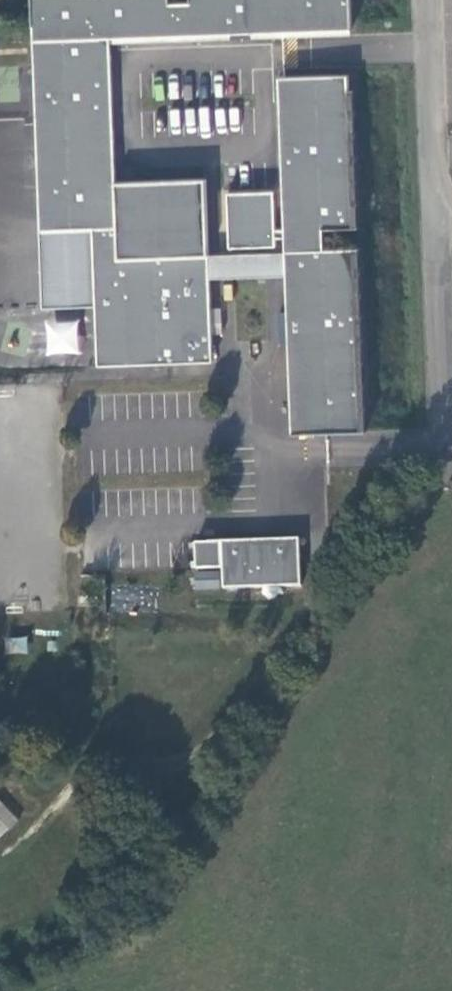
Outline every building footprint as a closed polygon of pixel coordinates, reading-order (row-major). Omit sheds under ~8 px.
[(41,231),(94,229),(97,306),(99,366),(214,362),(210,279),(209,256),(206,179),(115,183),(110,55),(86,55),(86,40),(109,39),(231,34),(230,22),(252,21),(253,34),(352,30),(351,0),(189,0),(189,3),(169,4),(169,0),(32,0),(41,231)] [(231,34),(253,34),(252,21),(230,22),(231,34)] [(86,55),(110,55),(109,39),(86,40),(86,55)] [(286,253),(293,252),(294,275),(300,435),(363,433),(356,248),(325,249),(324,229),(355,228),(349,74),(295,77),(295,100),(280,101),(285,230),(285,238),(286,253)] [(279,77),(280,101),(295,100),(295,77),(279,77)] [(275,192),(228,193),(230,248),(277,247),(277,238),(285,238),(285,230),(276,230),(275,192)] [(94,229),(41,231),(44,308),(97,306),(94,229)] [(209,256),(210,279),(294,275),(293,252),(286,253),(209,256)] [(44,322),(48,355),(79,352),(76,319),(44,322)] [(196,542),(197,567),(197,569),(222,568),(221,541),(212,541),(196,542)] [(224,588),(301,585),(300,546),(223,549),(224,588)] [(198,589),(222,588),(221,573),(197,574),(198,589)] [(5,653),(26,653),(26,637),(5,637),(5,653)] [(1,838),(19,821),(0,802),(0,837),(1,838)]
